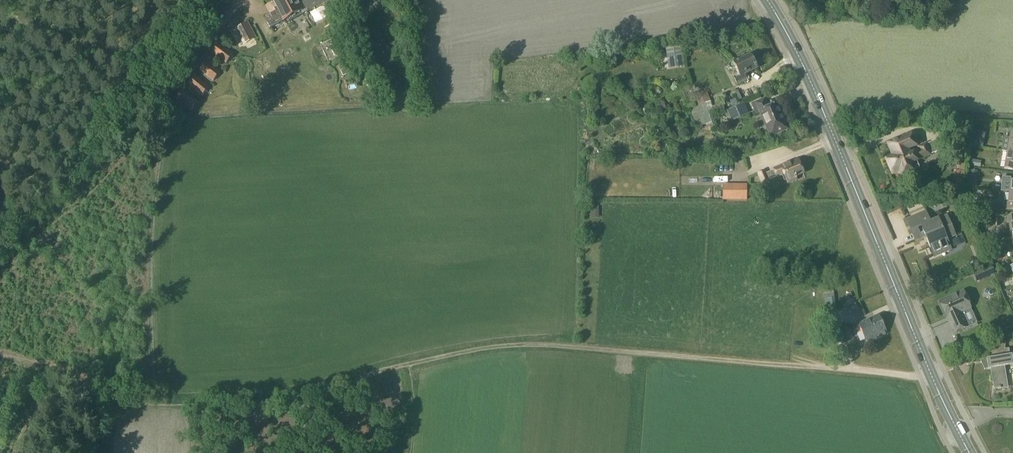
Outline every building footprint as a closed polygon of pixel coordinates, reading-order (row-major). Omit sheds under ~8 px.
[(272,3),(275,7),(273,8),(275,12),(270,15),(264,19),(270,29),(283,23),(301,13),(303,16),(308,13),(307,13),(329,1),(328,0),(278,0),(272,3)] [(237,21),(228,25),(230,29),(234,27),(234,28),(239,25),(237,21)] [(247,23),(235,30),(243,45),(255,38),(247,23)] [(342,51),(340,46),(342,45),(340,40),(337,42),(336,40),(329,42),(330,45),(331,44),(333,49),(331,50),(333,55),(342,51)] [(682,42),(665,44),(669,68),(685,66),(682,42)] [(218,44),(211,53),(226,64),(229,59),(232,55),(229,53),(218,44)] [(747,80),(745,75),(757,69),(753,62),(755,61),(752,57),(751,58),(751,56),(741,61),(740,59),(732,63),(732,64),(729,65),(728,67),(729,69),(731,70),(735,68),(739,77),(736,79),(735,76),(733,78),(737,85),(747,80)] [(350,61),(340,65),(342,70),(340,71),(342,76),(351,72),(349,67),(352,66),(350,61)] [(205,62),(199,71),(213,82),(216,77),(220,73),(216,70),(205,62)] [(194,77),(188,85),(201,96),(205,92),(208,88),(205,85),(194,77)] [(704,90),(698,94),(702,101),(709,97),(704,90)] [(182,92),(176,100),(190,111),(193,107),(197,103),(193,100),(182,92)] [(715,113),(712,107),(710,101),(689,109),(696,128),(705,124),(703,118),(715,113)] [(786,130),(776,105),(767,109),(763,101),(752,106),(755,114),(760,112),(770,136),(786,130)] [(743,103),(726,111),(731,122),(748,115),(743,103)] [(712,107),(715,113),(724,110),(722,104),(712,107)] [(982,148),(983,143),(975,142),(977,132),(972,131),(970,145),(982,148)] [(938,140),(932,143),(919,148),(916,147),(910,134),(901,138),(888,144),(894,160),(887,163),(892,174),(900,171),(902,175),(919,168),(916,161),(943,150),(938,140)] [(1007,153),(1004,169),(1012,171),(1012,154),(1007,153)] [(764,172),(758,175),(761,184),(783,175),(787,184),(796,181),(795,179),(796,178),(796,177),(803,174),(802,172),(803,170),(802,166),(800,166),(798,161),(774,171),(765,175),(764,172)] [(953,178),(952,192),(952,196),(961,196),(962,172),(956,172),(955,178),(953,178)] [(975,188),(976,180),(965,179),(965,187),(975,188)] [(723,187),(723,202),(747,202),(747,187),(723,187)] [(955,236),(950,225),(946,215),(930,222),(925,212),(906,220),(915,242),(925,237),(934,257),(951,250),(944,236),(953,232),(955,237),(955,236)] [(981,214),(976,214),(973,215),(977,224),(984,221),(981,214)] [(1000,261),(996,248),(988,250),(993,263),(1000,261)] [(970,275),(974,284),(992,276),(988,267),(970,275)] [(962,292),(939,302),(946,318),(948,318),(949,321),(948,321),(952,331),(966,325),(961,315),(960,316),(959,313),(969,308),(962,292)] [(827,312),(835,311),(833,299),(825,300),(827,312)] [(846,308),(849,314),(858,311),(855,304),(846,308)] [(865,341),(866,341),(877,336),(878,338),(884,335),(883,333),(885,332),(878,316),(851,328),(854,334),(861,332),(865,341)] [(837,324),(829,328),(837,347),(845,344),(837,324)] [(991,358),(986,359),(982,360),(986,370),(990,369),(993,389),(1008,389),(1004,367),(1012,365),(1011,355),(1009,356),(1008,349),(1004,349),(1005,343),(1003,342),(1001,342),(999,342),(996,342),(994,342),(992,342),(990,343),(988,344),(986,344),(984,345),(982,346),(986,353),(990,352),(991,358)]
